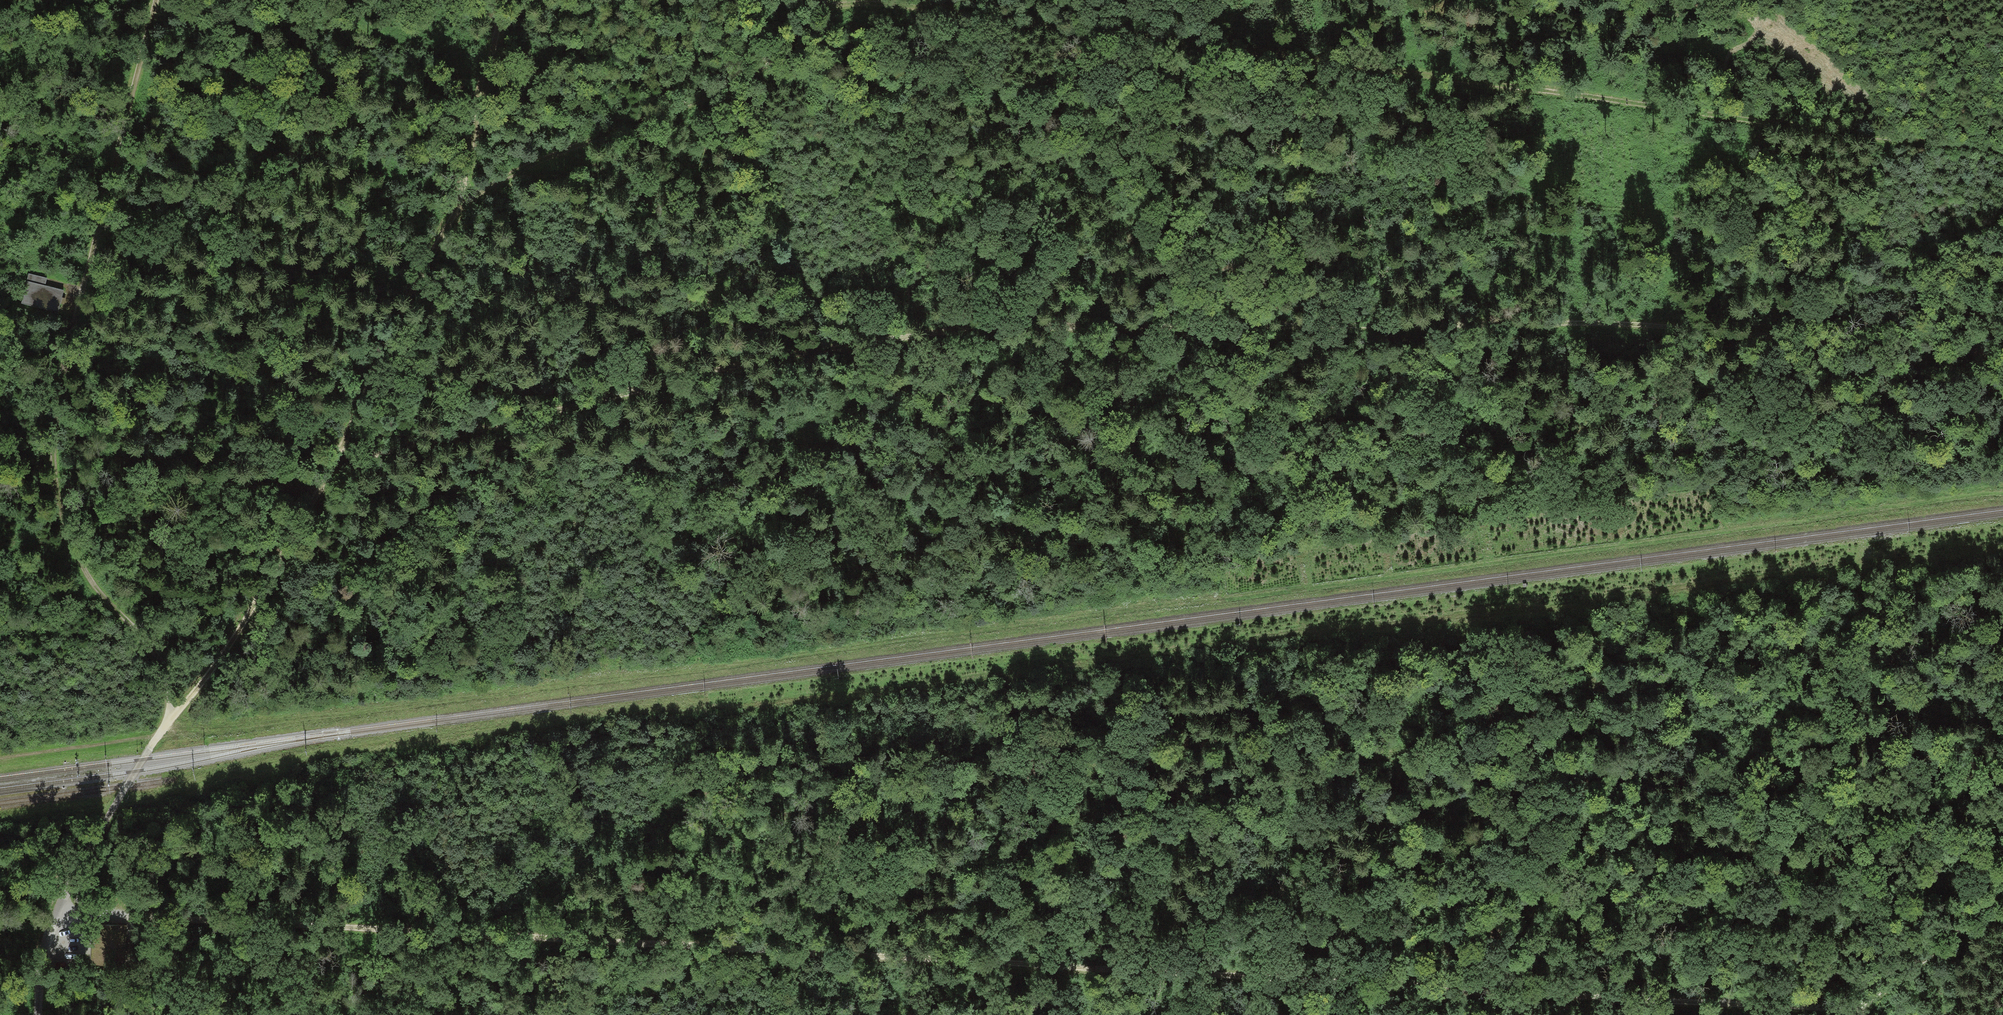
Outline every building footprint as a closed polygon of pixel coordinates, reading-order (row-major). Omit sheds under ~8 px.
[(25,272),(18,301),(53,310),(59,288),(43,284),(45,276),(25,272)] [(128,926),(92,924),(90,964),(126,965),(128,926)]
